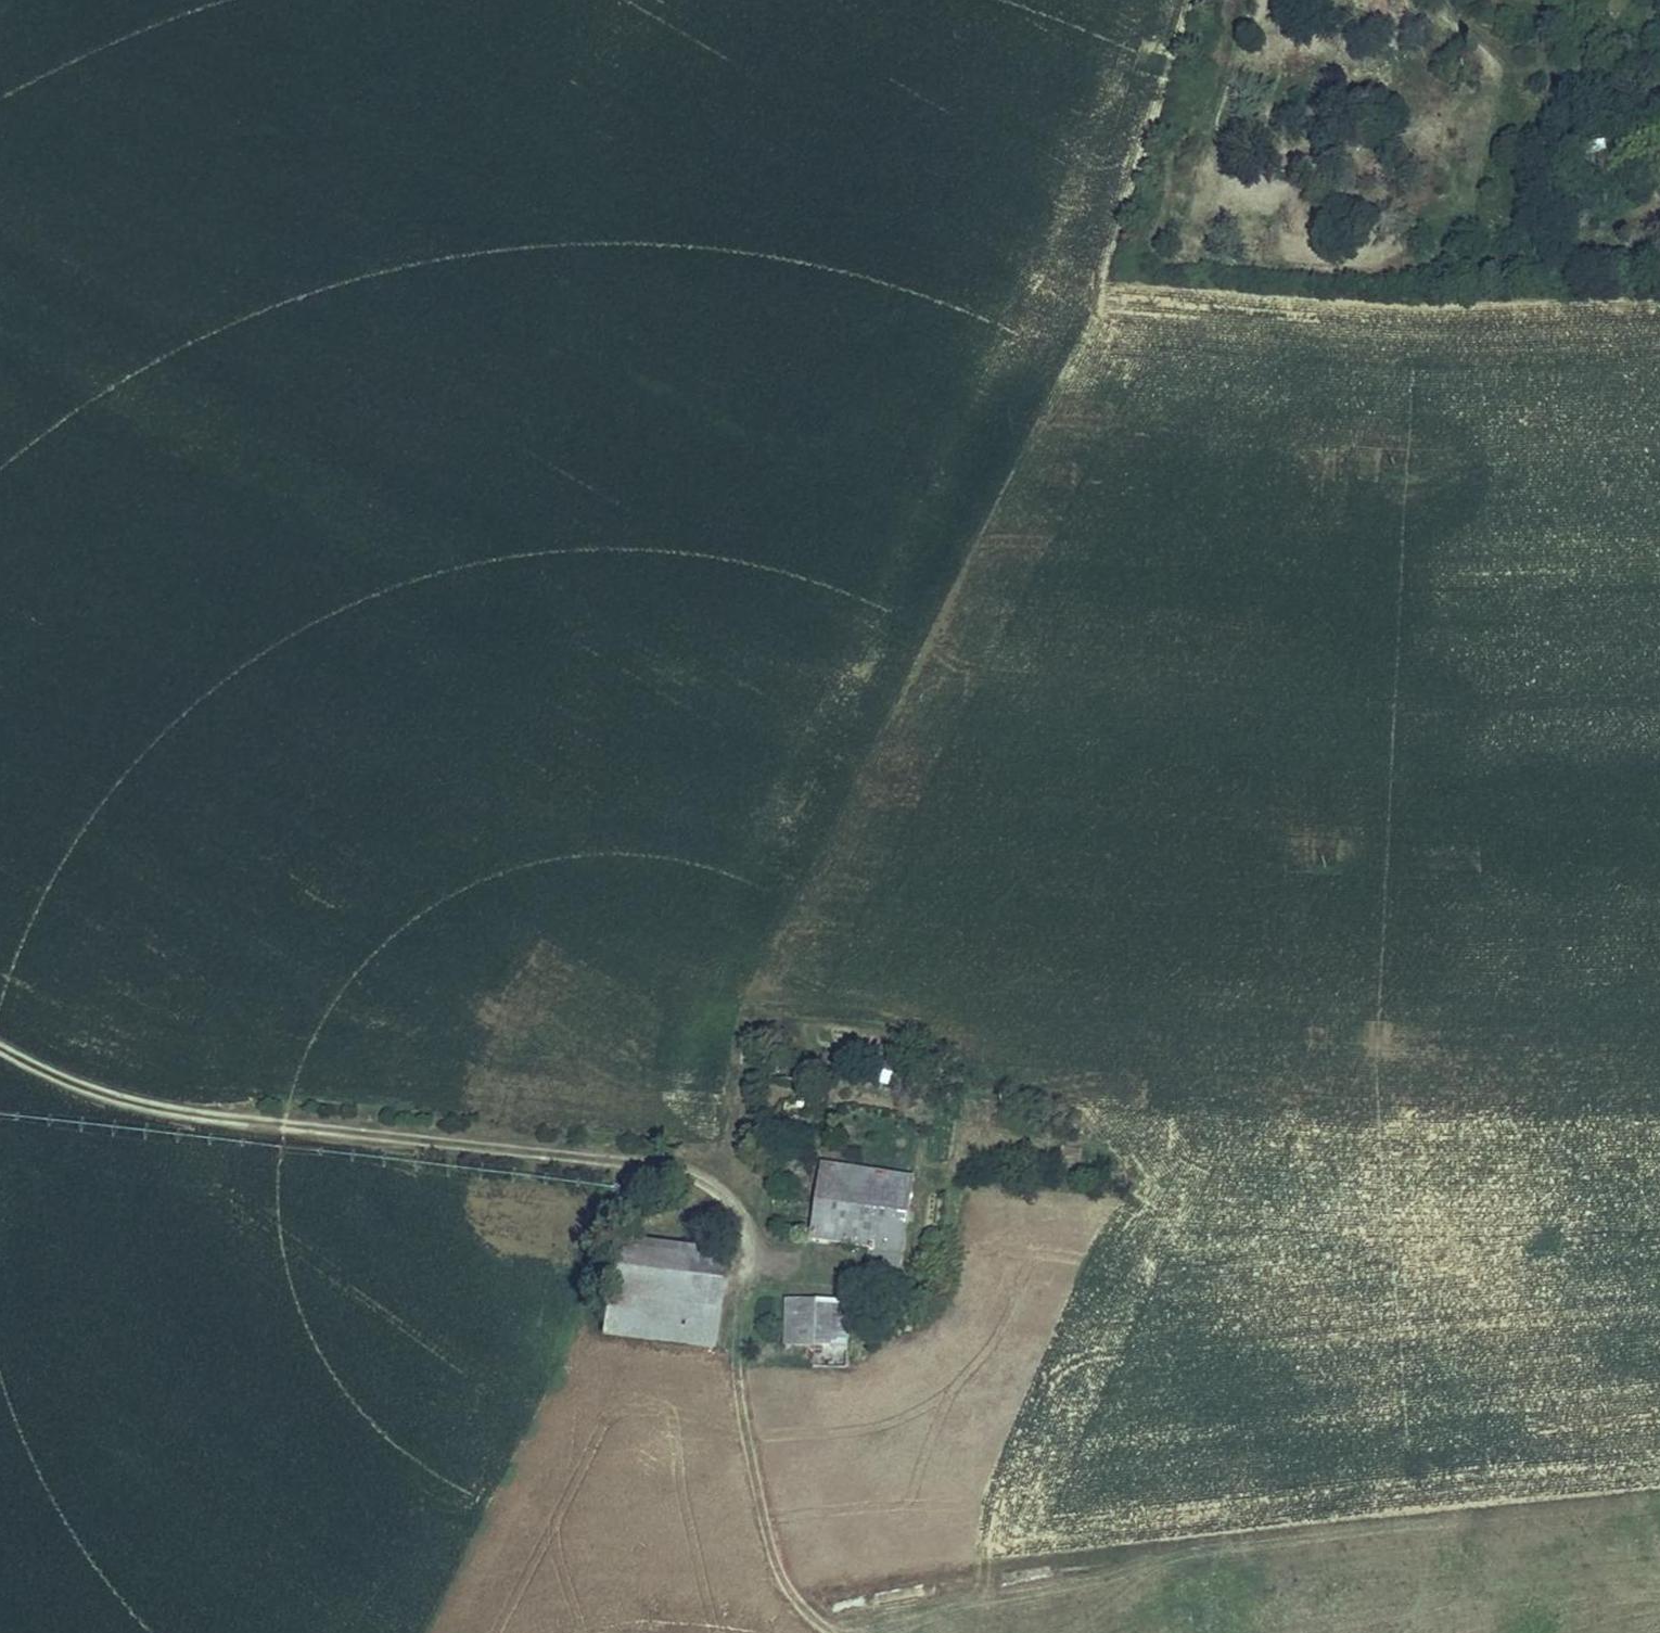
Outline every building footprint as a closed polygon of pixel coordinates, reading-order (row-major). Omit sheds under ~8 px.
[(868,1266),(898,1271),(912,1180),(823,1166),(812,1239),(870,1247),(868,1266)] [(723,1254),(615,1241),(608,1297),(717,1310),(723,1254)] [(602,1334),(712,1348),(717,1310),(608,1297),(602,1334)] [(847,1346),(848,1304),(786,1301),(785,1345),(847,1346)]
